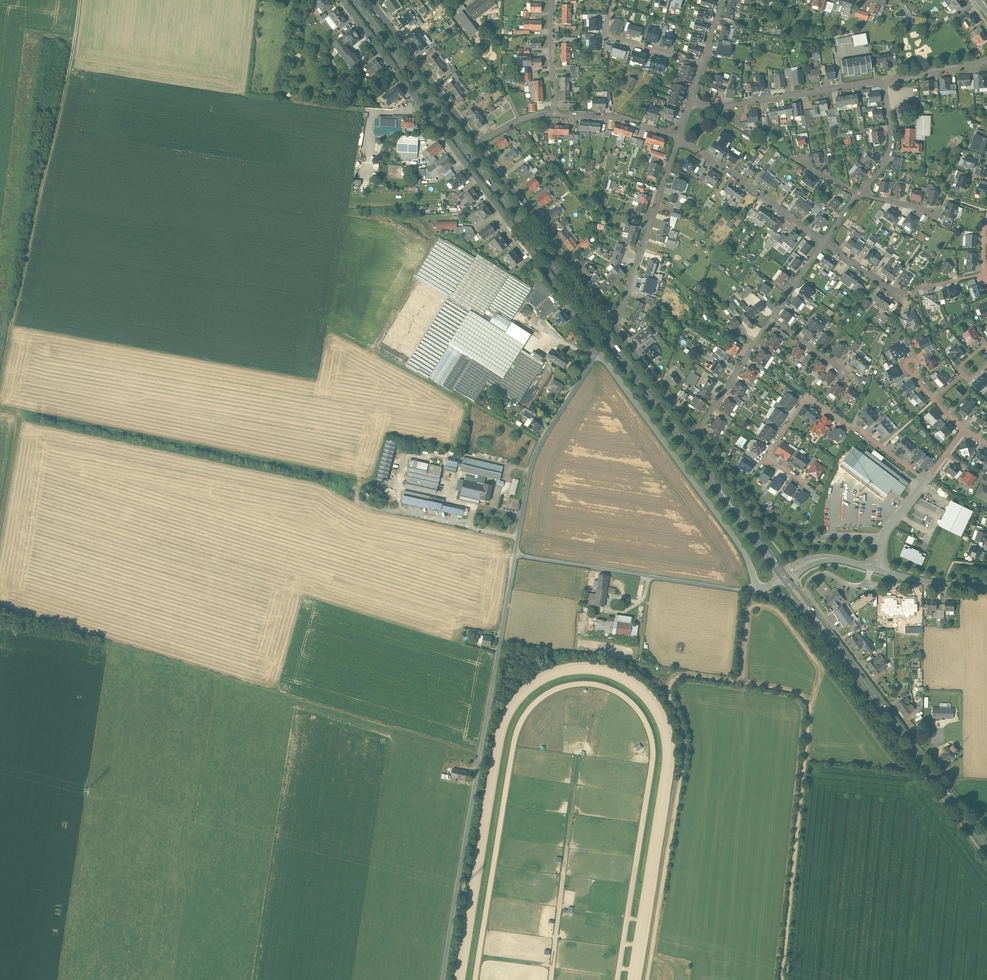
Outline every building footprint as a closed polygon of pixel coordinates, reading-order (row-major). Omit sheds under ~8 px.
[(322,13),(332,5),(328,0),(315,0),(314,1),(313,1),(315,3),(322,13)] [(384,3),(392,14),(402,7),(397,0),(388,0),(384,3)] [(466,9),(463,5),(456,10),(459,14),(455,17),(470,37),(478,32),(466,16),(469,14),(474,21),(496,4),(493,0),(477,0),(466,9)] [(671,6),(671,9),(675,10),(675,7),(680,9),(682,0),(673,0),(671,6)] [(707,0),(701,0),(700,5),(700,4),(709,7),(712,8),(714,2),(708,0),(707,0)] [(727,7),(737,9),(739,9),(741,0),(729,0),(727,7)] [(833,3),(834,4),(832,10),(836,11),(838,5),(839,5),(838,8),(841,9),(842,6),(844,0),(834,0),(833,3)] [(850,0),(844,0),(842,6),(851,9),(853,1),(850,0)] [(953,3),(948,6),(952,11),(956,8),(958,11),(965,6),(961,0),(956,0),(953,3)] [(833,3),(827,2),(825,8),(832,10),(834,4),(833,3)] [(880,6),(872,3),(869,12),(877,15),(879,9),(880,6)] [(541,4),(531,4),(530,12),(541,12),(541,4)] [(571,5),(562,5),(562,14),(562,15),(571,15),(571,14),(571,5)] [(851,9),(842,6),(840,12),(843,13),(843,15),(848,16),(849,15),(851,9)] [(737,9),(727,7),(724,18),(732,20),(734,12),(736,12),(737,9)] [(342,15),(337,9),(329,15),(330,17),(330,18),(331,20),(333,20),(333,21),(342,15)] [(708,13),(698,10),(696,16),(697,16),(703,18),(709,20),(711,14),(710,14),(708,13)] [(965,12),(958,17),(961,22),(965,19),(968,17),(965,12)] [(407,13),(398,20),(404,27),(408,23),(412,20),(407,13)] [(978,22),(973,14),(968,17),(965,19),(970,28),(978,22)] [(342,15),(333,21),(334,22),(334,24),(336,26),(337,26),(338,28),(347,21),(342,15)] [(571,15),(562,15),(562,24),(571,24),(571,15)] [(416,22),(414,23),(417,28),(423,23),(420,19),(416,22)] [(597,19),(590,19),(590,27),(589,27),(589,30),(599,31),(599,19),(597,19)] [(624,21),(615,19),(612,30),(620,33),(622,26),(624,22),(624,21)] [(530,21),(525,21),(525,23),(524,24),(524,26),(524,27),(525,27),(525,29),(529,29),(530,29),(530,30),(541,30),(541,21),(530,21)] [(702,24),(695,22),(693,28),(703,31),(705,32),(706,32),(708,26),(707,25),(707,26),(702,24)] [(348,24),(339,31),(348,32),(352,29),(348,24)] [(641,29),(629,25),(627,33),(631,35),(630,36),(635,37),(635,36),(639,37),(641,31),(641,29)] [(730,28),(722,26),(719,40),(725,41),(726,39),(727,39),(730,28)] [(660,30),(649,27),(645,40),(656,43),(659,34),(660,30)] [(348,32),(344,36),(350,44),(352,46),(360,40),(352,29),(348,32)] [(422,38),(416,29),(409,34),(416,43),(422,38)] [(666,33),(665,35),(663,45),(664,45),(669,47),(670,47),(674,35),(672,35),(672,33),(668,32),(668,33),(666,33)] [(973,38),(976,42),(978,41),(980,45),(986,40),(986,38),(983,32),(979,34),(977,36),(973,38)] [(701,36),(692,34),(691,34),(690,40),(697,42),(702,43),(702,44),(704,37),(701,36)] [(865,34),(837,39),(838,45),(853,42),(854,46),(867,44),(865,34)] [(344,36),(333,44),(339,53),(346,47),(350,44),(344,36)] [(428,46),(422,38),(416,43),(422,51),(428,46)] [(594,39),(590,39),(590,40),(590,46),(589,46),(589,50),(599,50),(599,39),(594,39)] [(541,40),(531,40),(531,48),(541,48),(541,40)] [(725,41),(719,40),(718,46),(729,48),(730,43),(725,41)] [(570,44),(562,44),(562,53),(570,53),(570,44)] [(627,48),(613,44),(613,46),(611,52),(611,54),(619,56),(618,57),(624,59),(625,55),(627,50),(627,48)] [(438,45),(431,51),(433,54),(441,48),(438,45)] [(695,48),(688,46),(688,45),(686,52),(687,52),(696,54),(699,55),(701,49),(700,49),(695,48)] [(729,48),(718,46),(716,54),(729,57),(730,52),(731,49),(729,48)] [(350,52),(346,47),(339,52),(343,57),(343,58),(354,72),(359,68),(356,65),(358,63),(357,62),(360,60),(354,52),(351,54),(350,52)] [(640,53),(633,51),(630,61),(638,63),(640,53)] [(641,52),(640,53),(638,63),(644,65),(647,54),(641,52)] [(562,53),(562,62),(567,62),(571,62),(571,53),(562,53)] [(890,54),(877,57),(878,63),(883,62),(884,69),(890,68),(889,61),(891,60),(890,54)] [(435,55),(428,60),(435,68),(441,63),(435,55)] [(527,56),(523,56),(523,58),(523,61),(522,62),(523,65),(524,66),(531,66),(531,59),(531,56),(527,56)] [(659,58),(652,56),(649,68),(656,70),(659,58)] [(870,56),(841,61),(843,76),(847,75),(848,76),(867,73),(867,72),(875,71),(874,65),(871,66),(870,56)] [(666,60),(659,58),(656,70),(663,72),(666,60)] [(367,66),(363,69),(364,69),(366,72),(368,71),(371,74),(381,67),(375,59),(367,66)] [(542,59),(531,59),(531,66),(531,68),(542,67),(542,59)] [(441,63),(435,68),(441,76),(447,71),(441,63)] [(691,68),(684,65),(682,72),(693,76),(694,74),(693,74),(695,69),(691,68)] [(454,66),(449,70),(453,74),(457,71),(454,66)] [(830,69),(825,70),(825,69),(826,74),(827,74),(827,80),(835,79),(835,74),(835,73),(834,73),(834,67),(832,66),(831,67),(830,68),(830,69)] [(520,73),(525,73),(525,80),(531,80),(531,67),(520,67),(520,73)] [(818,68),(810,70),(811,74),(808,74),(809,79),(811,79),(811,83),(819,82),(819,78),(819,77),(818,77),(818,75),(819,75),(818,68)] [(802,70),(796,71),(796,72),(791,73),(792,77),(793,86),(804,84),(802,70)] [(453,74),(452,75),(455,79),(461,75),(457,71),(453,74)] [(693,76),(682,72),(680,78),(685,80),(691,81),(692,77),(693,77),(693,76)] [(724,76),(720,75),(719,76),(717,75),(716,74),(716,75),(714,79),(718,81),(717,83),(721,85),(722,82),(725,84),(727,80),(723,78),(724,77),(723,77),(724,76)] [(982,74),(982,75),(978,76),(979,80),(979,87),(984,87),(984,85),(986,85),(986,74),(982,74)] [(783,75),(774,76),(776,88),(785,87),(783,75)] [(629,76),(622,90),(629,94),(636,80),(629,76)] [(762,76),(755,77),(756,83),(750,84),(751,91),(751,92),(764,90),(762,76)] [(970,76),(959,76),(959,85),(970,85),(970,80),(970,76)] [(569,78),(560,78),(560,92),(569,92),(569,83),(569,78)] [(949,78),(940,79),(941,90),(948,90),(948,85),(950,85),(949,78)] [(718,81),(714,79),(711,87),(711,88),(717,90),(718,91),(722,92),(724,88),(720,86),(721,85),(717,83),(718,81)] [(454,81),(448,85),(454,93),(460,89),(454,81)] [(543,81),(529,82),(529,92),(535,92),(543,91),(543,81)] [(932,81),(923,82),(924,91),(933,90),(933,89),(933,82),(932,81)] [(683,87),(675,84),(674,84),(672,90),(684,94),(686,88),(683,87)] [(950,85),(948,85),(948,90),(949,93),(956,93),(956,85),(950,85)] [(397,88),(390,93),(389,94),(390,95),(386,98),(386,99),(390,104),(396,100),(396,101),(403,96),(398,88),(397,88)] [(460,89),(454,93),(460,101),(466,96),(460,89)] [(731,90),(727,89),(725,98),(734,99),(735,93),(731,92),(731,90)] [(684,94),(672,90),(670,97),(681,101),(682,101),(684,94)] [(543,91),(535,92),(535,102),(544,102),(543,91)] [(569,92),(560,92),(560,101),(569,101),(569,92)] [(879,92),(868,94),(870,102),(876,102),(877,103),(881,102),(879,92)] [(479,95),(473,100),(477,105),(482,101),(479,95)] [(856,95),(846,97),(847,105),(851,104),(857,103),(857,104),(858,104),(856,95)] [(681,101),(670,97),(668,103),(676,106),(679,107),(681,101)] [(846,97),(836,98),(837,107),(837,106),(843,105),(843,106),(847,105),(846,97)] [(606,100),(592,99),(592,103),(588,103),(588,109),(592,109),(605,110),(605,106),(606,100)] [(826,100),(818,101),(821,116),(827,115),(826,113),(825,113),(825,111),(828,110),(826,100)] [(818,101),(811,103),(813,117),(821,116),(818,101)] [(798,103),(791,104),(791,106),(793,116),(801,115),(800,106),(798,106),(798,103)] [(793,116),(791,106),(784,107),(785,114),(785,118),(790,117),(790,116),(793,115),(793,116)] [(480,115),(474,107),(468,112),(474,120),(480,115)] [(650,107),(648,112),(646,118),(650,120),(651,121),(652,120),(657,122),(659,116),(661,111),(650,107)] [(675,112),(662,107),(661,111),(659,116),(671,120),(675,112)] [(784,107),(776,108),(778,116),(781,116),(780,114),(785,114),(784,107)] [(776,108),(768,110),(769,118),(778,116),(776,108)] [(834,109),(830,109),(831,111),(827,111),(828,117),(836,116),(834,109)] [(756,110),(750,111),(750,114),(746,115),(747,119),(748,119),(749,123),(758,122),(756,110)] [(874,111),(872,111),(872,112),(873,120),(883,119),(882,110),(874,111)] [(486,123),(480,115),(474,120),(480,128),(486,123)] [(931,116),(916,116),(915,129),(916,129),(915,136),(930,136),(931,116)] [(392,117),(392,120),(376,119),(375,135),(389,135),(398,135),(398,132),(402,133),(402,128),(401,128),(402,118),(392,117)] [(412,118),(402,118),(401,128),(402,128),(416,129),(418,129),(419,124),(416,124),(416,119),(412,118)] [(591,123),(581,121),(580,130),(583,131),(583,132),(586,132),(586,134),(591,134),(590,131),(591,123)] [(601,124),(591,123),(590,131),(591,134),(594,135),(595,131),(600,132),(601,124)] [(625,126),(616,123),(614,132),(619,133),(622,134),(625,126)] [(559,126),(549,125),(548,139),(551,139),(551,140),(552,140),(552,139),(555,140),(555,134),(559,134),(559,126)] [(569,126),(559,126),(559,134),(568,134),(569,126)] [(638,130),(625,126),(622,134),(625,135),(631,137),(632,134),(636,136),(638,130)] [(915,129),(902,129),(902,133),(902,137),(910,137),(910,141),(915,141),(915,136),(916,129),(915,129)] [(977,130),(975,135),(977,136),(986,139),(986,133),(977,130)] [(734,139),(722,131),(711,147),(723,155),(722,156),(726,158),(730,151),(727,149),(734,139)] [(879,132),(872,133),(873,143),(882,141),(882,137),(881,133),(881,131),(879,132)] [(657,136),(649,134),(646,142),(650,143),(648,149),(649,150),(651,151),(652,151),(653,150),(653,148),(657,136)] [(406,136),(398,136),(397,152),(401,152),(405,153),(406,136)] [(417,137),(406,136),(405,153),(417,153),(417,150),(418,142),(418,139),(418,137),(417,137)] [(666,139),(657,136),(653,148),(658,149),(659,146),(663,147),(666,139)] [(801,137),(796,139),(798,146),(806,144),(804,139),(803,136),(801,137)] [(959,136),(954,147),(957,149),(962,137),(959,136)] [(986,139),(977,136),(975,145),(972,144),(970,149),(981,153),(984,143),(985,144),(986,139)] [(508,144),(503,137),(495,143),(500,149),(508,144)] [(915,141),(910,141),(910,137),(902,137),(902,140),(902,141),(902,151),(915,152),(921,153),(921,144),(915,144),(915,141)] [(437,142),(426,150),(426,149),(426,150),(431,157),(432,157),(434,156),(442,150),(443,149),(442,149),(437,142)] [(431,157),(426,150),(422,154),(427,161),(432,157),(431,157)] [(513,150),(505,155),(510,162),(517,156),(513,150)] [(665,155),(653,150),(652,151),(653,151),(660,154),(659,157),(660,157),(659,158),(663,160),(665,155)] [(730,151),(726,158),(734,163),(739,156),(730,151)] [(873,156),(868,153),(867,154),(864,152),(861,157),(863,157),(860,161),(864,163),(863,164),(871,168),(872,165),(873,166),(877,159),(873,156)] [(821,153),(813,154),(815,164),(823,163),(822,158),(821,153)] [(447,155),(435,163),(427,168),(430,173),(434,179),(445,171),(440,165),(449,158),(447,155)] [(699,163),(688,155),(682,165),(683,166),(682,166),(688,170),(689,169),(693,172),(699,163)] [(436,159),(434,156),(432,157),(427,161),(429,164),(436,159)] [(973,159),(966,157),(963,165),(966,166),(966,167),(970,168),(970,167),(974,168),(976,161),(976,160),(973,159)] [(449,158),(440,165),(445,171),(454,165),(449,158)] [(902,161),(899,161),(898,166),(892,164),(891,167),(900,169),(902,161)] [(864,168),(857,162),(855,165),(858,168),(862,171),(864,168)] [(657,164),(652,163),(648,176),(651,177),(652,176),(656,177),(660,165),(657,164)] [(524,165),(516,170),(521,177),(528,171),(524,165)] [(751,165),(746,172),(752,177),(757,170),(751,165)] [(703,166),(698,173),(702,175),(706,168),(703,166)] [(427,168),(424,170),(426,179),(432,179),(434,179),(430,173),(427,168)] [(862,171),(858,168),(851,175),(859,182),(866,174),(862,171)] [(706,177),(703,180),(704,181),(713,187),(720,177),(710,170),(706,177)] [(459,171),(453,176),(458,184),(465,179),(459,171)] [(966,174),(958,171),(956,178),(959,179),(960,176),(965,178),(966,174)] [(764,173),(758,181),(766,188),(767,188),(772,180),(764,173)] [(812,188),(818,181),(807,173),(801,180),(812,188)] [(453,176),(447,180),(453,188),(458,184),(453,176)] [(965,178),(960,176),(959,179),(957,186),(961,187),(960,188),(964,189),(964,188),(966,189),(967,186),(968,187),(969,183),(968,183),(970,179),(965,178)] [(686,182),(675,178),(671,189),(672,190),(671,195),(678,197),(679,197),(681,192),(682,193),(686,182)] [(534,179),(527,185),(532,191),(539,185),(534,179)] [(453,188),(447,180),(445,182),(450,190),(453,188)] [(772,180),(767,188),(772,192),(778,185),(772,180)] [(888,183),(881,182),(878,191),(886,193),(887,189),(888,183)] [(792,188),(786,183),(782,188),(788,193),(792,188)] [(739,191),(730,184),(724,191),(730,196),(731,194),(735,197),(739,191)] [(904,186),(897,184),(896,188),(895,189),(894,190),(895,192),(894,195),(902,197),(904,191),(905,186),(904,186)] [(980,184),(980,185),(979,188),(978,187),(976,193),(981,195),(981,194),(986,196),(986,187),(980,184)] [(463,195),(467,200),(476,193),(472,188),(463,195)] [(846,193),(841,190),(838,195),(843,198),(846,193)] [(916,191),(912,190),(910,198),(913,199),(914,199),(914,200),(915,200),(916,200),(916,199),(918,200),(918,201),(920,201),(921,195),(922,192),(921,191),(916,190),(916,191)] [(932,191),(930,190),(929,194),(927,201),(932,202),(932,200),(936,201),(939,193),(932,191)] [(646,191),(644,194),(642,194),(639,202),(647,205),(650,196),(651,193),(646,191)] [(739,191),(735,197),(738,199),(736,202),(739,203),(745,195),(739,191)] [(467,200),(466,200),(467,200),(468,202),(470,204),(479,198),(476,193),(467,200)] [(545,193),(537,199),(542,206),(550,200),(545,193)] [(463,194),(458,197),(462,203),(466,200),(467,200),(463,195),(463,194)] [(678,197),(671,195),(668,202),(675,204),(674,207),(679,209),(681,203),(677,202),(678,197)] [(801,197),(799,196),(797,199),(798,200),(793,208),(798,212),(805,204),(799,200),(801,197)] [(840,203),(834,198),(828,206),(835,211),(840,203)] [(708,199),(704,204),(710,208),(714,203),(708,199)] [(805,204),(798,212),(804,217),(811,207),(810,206),(813,202),(808,199),(806,201),(805,204)] [(734,208),(738,204),(733,200),(729,204),(734,208)] [(647,205),(639,202),(638,206),(637,211),(644,213),(647,205)] [(958,207),(949,203),(945,215),(946,216),(945,219),(952,221),(953,218),(954,218),(956,214),(957,215),(958,211),(957,211),(958,207)] [(480,209),(477,211),(471,215),(477,222),(477,223),(483,219),(484,220),(492,215),(491,214),(492,213),(486,205),(485,206),(485,205),(484,205),(480,209)] [(821,208),(816,205),(812,210),(817,214),(820,210),(821,208)] [(556,208),(548,214),(553,220),(561,214),(556,208)] [(682,212),(673,209),(671,216),(677,218),(680,219),(682,212)] [(751,209),(747,214),(745,216),(748,218),(754,211),(751,209)] [(771,215),(762,209),(756,217),(764,224),(767,221),(771,215)] [(892,209),(890,212),(887,210),(884,215),(887,217),(886,218),(893,223),(899,214),(892,209)] [(824,213),(820,210),(817,214),(814,217),(818,219),(820,216),(821,217),(824,213)] [(880,210),(875,217),(878,219),(883,212),(880,210)] [(909,214),(903,223),(911,229),(915,224),(918,220),(909,214)] [(783,224),(771,215),(767,221),(772,225),(769,228),(774,232),(776,233),(776,232),(783,224)] [(821,217),(820,216),(818,219),(815,224),(814,224),(821,229),(821,228),(824,224),(824,225),(827,221),(821,217)] [(570,223),(566,218),(560,222),(564,228),(570,223)] [(945,219),(944,219),(942,225),(950,230),(953,221),(945,219)] [(456,221),(436,222),(436,230),(457,229),(456,221)] [(670,223),(663,221),(659,234),(665,236),(666,233),(667,234),(670,223)] [(492,222),(481,231),(487,238),(498,229),(492,222)] [(640,228),(626,224),(624,232),(637,237),(640,228)] [(565,230),(558,235),(564,243),(571,238),(574,236),(571,232),(569,234),(565,230)] [(664,243),(678,247),(680,241),(676,240),(679,232),(672,230),(670,237),(666,236),(664,243)] [(487,238),(481,231),(478,233),(483,240),(487,238)] [(796,243),(794,241),(798,236),(792,231),(783,242),(789,247),(790,245),(793,247),(796,243)] [(862,235),(855,231),(852,236),(853,237),(858,240),(862,235)] [(624,232),(623,232),(622,236),(628,238),(626,243),(634,245),(637,237),(624,232)] [(774,232),(768,239),(768,240),(771,242),(777,234),(776,232),(776,233),(774,232)] [(473,233),(462,234),(468,241),(476,235),(474,233),(473,233)] [(665,236),(659,234),(656,241),(664,243),(665,239),(664,238),(665,236)] [(777,234),(771,242),(774,244),(780,236),(777,234)] [(508,247),(499,235),(489,243),(498,255),(508,247)] [(974,236),(967,235),(966,246),(976,247),(977,236),(974,236)] [(445,241),(439,237),(415,278),(419,280),(447,297),(450,299),(475,258),(445,240),(445,241)] [(571,238),(564,243),(570,251),(577,246),(571,238)] [(768,240),(765,245),(764,247),(766,249),(769,245),(771,247),(772,247),(774,244),(771,242),(768,240)] [(850,241),(849,240),(845,246),(851,251),(855,244),(850,241)] [(588,241),(585,243),(581,247),(583,250),(590,245),(588,241)] [(806,242),(799,251),(806,256),(812,248),(806,242)] [(857,242),(855,244),(851,251),(857,255),(863,247),(857,242)] [(626,246),(617,243),(614,252),(623,255),(626,246)] [(871,249),(865,257),(871,261),(879,249),(874,246),(871,249)] [(879,249),(871,261),(876,265),(884,254),(884,253),(879,249)] [(521,262),(513,250),(504,258),(512,268),(512,269),(515,266),(521,262)] [(623,255),(614,252),(611,262),(619,265),(623,255)] [(977,253),(967,254),(966,256),(966,258),(967,259),(967,265),(967,266),(973,265),(976,265),(976,260),(977,259),(977,253)] [(509,274),(477,254),(476,256),(475,258),(450,299),(469,311),(481,318),(488,307),(509,274)] [(830,259),(825,255),(818,265),(821,267),(824,263),(826,265),(830,259)] [(795,257),(789,266),(796,271),(802,262),(797,258),(795,257)] [(836,263),(830,259),(826,265),(828,267),(826,269),(830,272),(836,263)] [(658,262),(650,260),(648,266),(656,269),(658,262)] [(953,267),(945,261),(939,269),(947,274),(953,267)] [(887,264),(881,272),(887,276),(891,270),(889,268),(890,266),(887,264)] [(589,267),(587,265),(582,269),(587,276),(594,271),(591,267),(591,266),(590,267),(590,266),(589,267)] [(625,274),(617,265),(610,272),(613,274),(618,280),(625,274)] [(894,266),(892,270),(891,270),(887,276),(893,281),(898,274),(902,267),(899,265),(897,268),(894,266)] [(656,269),(648,266),(645,274),(662,279),(663,275),(658,274),(658,275),(654,274),(656,269)] [(858,279),(847,271),(840,281),(843,283),(848,287),(851,283),(854,285),(858,279)] [(789,277),(782,272),(775,281),(777,283),(782,286),(789,277)] [(902,277),(899,282),(906,286),(912,278),(906,273),(902,277)] [(509,274),(488,307),(511,321),(513,317),(517,311),(531,287),(509,274)] [(613,274),(606,280),(612,286),(618,280),(613,274)] [(662,279),(645,274),(640,291),(651,295),(654,287),(658,289),(660,281),(662,279)] [(864,283),(858,279),(854,285),(859,289),(861,286),(864,283)] [(606,280),(605,280),(598,286),(604,293),(612,286),(606,280)] [(839,283),(835,289),(837,290),(843,283),(840,281),(838,282),(839,283)] [(771,289),(763,283),(760,288),(761,289),(760,291),(766,295),(771,289)] [(981,284),(977,285),(977,286),(973,287),(974,291),(975,294),(975,293),(976,297),(980,295),(981,296),(985,294),(983,291),(984,290),(983,287),(982,288),(981,284)] [(809,287),(808,288),(804,285),(802,288),(800,290),(801,290),(799,292),(804,296),(808,298),(809,298),(810,296),(813,295),(814,294),(813,292),(813,290),(809,287)] [(943,291),(944,299),(949,298),(949,299),(954,298),(953,297),(958,296),(956,287),(951,288),(951,287),(947,288),(947,289),(942,290),(943,291)] [(746,289),(738,295),(742,300),(751,292),(746,289)] [(886,298),(878,293),(872,300),(880,306),(886,298)] [(935,295),(924,297),(927,308),(938,305),(937,302),(935,295)] [(654,298),(647,296),(644,303),(653,305),(655,299),(654,298)] [(407,364),(405,366),(416,373),(417,372),(428,378),(469,311),(450,299),(447,297),(407,364)] [(802,302),(796,297),(791,304),(794,307),(795,307),(795,306),(798,308),(802,302)] [(735,298),(730,303),(731,304),(728,306),(732,311),(740,304),(735,298)] [(891,302),(886,298),(880,306),(880,307),(885,311),(888,307),(891,309),(894,305),(891,303),(891,302)] [(871,303),(865,299),(861,305),(867,309),(871,303)] [(644,304),(636,301),(631,313),(639,316),(640,317),(642,313),(640,312),(644,304)] [(759,302),(746,312),(752,319),(762,311),(764,309),(762,307),(763,306),(761,305),(759,302)] [(979,307),(982,314),(986,312),(986,303),(979,307)] [(511,321),(488,307),(481,318),(493,325),(504,332),(511,321)] [(792,316),(784,310),(781,315),(780,317),(784,320),(788,323),(788,322),(789,323),(790,324),(795,318),(792,316)] [(469,311),(428,378),(440,386),(460,353),(481,318),(469,311)] [(563,311),(556,317),(562,325),(569,319),(563,311)] [(752,319),(746,312),(740,316),(749,328),(755,324),(752,319)] [(900,318),(905,328),(913,324),(915,328),(921,325),(913,312),(909,314),(908,313),(903,316),(903,317),(900,318)] [(639,316),(631,313),(628,321),(631,322),(629,327),(637,330),(641,321),(637,320),(639,316)] [(888,317),(882,313),(879,317),(883,319),(886,321),(888,317)] [(531,329),(513,317),(511,321),(504,332),(515,338),(521,343),(525,339),(528,333),(531,329)] [(481,318),(460,353),(471,359),(472,360),(493,325),(481,318)] [(735,318),(727,324),(732,330),(740,324),(735,318)] [(819,325),(811,320),(808,325),(811,327),(811,328),(815,331),(816,330),(819,325)] [(824,326),(820,323),(819,325),(816,330),(820,332),(824,326)] [(493,325),(472,360),(483,366),(504,332),(493,325)] [(811,327),(808,325),(807,325),(805,328),(805,329),(802,333),(811,338),(816,331),(815,331),(811,328),(811,327)] [(653,334),(649,328),(636,338),(640,344),(643,342),(645,344),(652,339),(650,336),(653,334)] [(965,335),(971,343),(975,340),(976,338),(979,337),(976,332),(973,328),(968,331),(969,332),(965,335)] [(504,332),(483,366),(494,372),(515,338),(504,332)] [(778,336),(774,333),(770,339),(779,345),(782,339),(778,336)] [(820,339),(817,343),(824,348),(831,338),(824,333),(820,339)] [(701,336),(699,341),(706,345),(708,341),(701,336)] [(916,339),(921,349),(926,347),(931,344),(928,338),(924,340),(922,336),(916,339)] [(515,338),(494,372),(504,377),(525,345),(521,343),(515,338)] [(731,345),(726,352),(733,357),(737,351),(741,345),(730,338),(727,342),(731,345)] [(959,347),(961,345),(955,338),(952,342),(955,346),(956,345),(959,347)] [(976,338),(975,340),(971,343),(974,348),(979,343),(976,338)] [(779,345),(770,339),(766,345),(770,348),(775,351),(779,345)] [(855,342),(850,350),(854,352),(859,345),(855,342)] [(839,344),(832,353),(838,358),(842,353),(845,348),(839,344)] [(895,359),(908,353),(904,344),(897,348),(895,345),(889,348),(895,359)] [(931,344),(926,347),(927,348),(924,350),(925,353),(930,351),(934,349),(931,344)] [(525,345),(504,377),(496,390),(518,404),(543,363),(541,361),(533,356),(534,354),(534,353),(534,352),(525,345)] [(948,355),(954,362),(960,357),(961,357),(963,356),(962,355),(964,353),(959,347),(956,345),(955,346),(950,350),(952,352),(948,355)] [(658,354),(652,346),(645,351),(652,359),(653,359),(655,361),(660,357),(658,354)] [(798,346),(792,355),(793,356),(792,356),(793,358),(795,359),(796,359),(797,359),(798,359),(801,354),(804,351),(798,346)] [(544,355),(537,350),(535,352),(534,352),(534,353),(534,354),(533,356),(541,361),(544,355)] [(549,358),(564,368),(569,360),(555,351),(555,353),(550,350),(547,355),(549,357),(549,358)] [(767,353),(762,350),(758,355),(767,361),(770,364),(774,358),(771,356),(771,355),(767,353)] [(933,357),(930,351),(925,353),(922,355),(925,361),(933,357)] [(733,357),(726,352),(722,359),(729,364),(729,363),(733,357)] [(460,353),(440,386),(451,392),(453,389),(471,359),(460,353)] [(711,356),(710,355),(707,353),(705,357),(708,359),(709,358),(714,361),(716,358),(711,356)] [(814,358),(809,354),(806,358),(802,363),(803,364),(803,366),(805,367),(807,367),(808,367),(810,365),(811,365),(812,363),(812,362),(814,358)] [(857,354),(851,363),(857,367),(863,359),(857,354)] [(767,361),(758,355),(754,361),(757,364),(762,367),(763,367),(767,361)] [(938,366),(933,357),(925,361),(927,364),(926,364),(928,367),(930,370),(938,366)] [(472,360),(471,359),(453,389),(474,402),(485,383),(496,390),(504,377),(494,372),(472,360)] [(870,364),(863,359),(857,367),(864,372),(870,364)] [(715,362),(712,366),(708,363),(706,367),(718,375),(722,370),(723,370),(724,368),(715,362)] [(819,362),(813,371),(819,375),(821,371),(825,366),(819,362)] [(672,372),(677,368),(673,363),(668,367),(672,372)] [(883,365),(886,371),(893,367),(892,365),(888,367),(886,363),(883,365)] [(754,368),(750,366),(746,372),(755,377),(759,372),(754,368)] [(890,381),(900,376),(895,367),(893,367),(886,371),(889,376),(888,376),(890,381)] [(835,375),(829,371),(826,375),(823,380),(824,381),(823,381),(824,383),(826,384),(827,384),(828,384),(830,382),(831,382),(832,380),(832,379),(835,375)] [(755,377),(746,372),(742,377),(746,380),(751,383),(755,377)] [(934,380),(940,387),(944,384),(947,382),(950,379),(945,374),(943,375),(940,372),(936,376),(937,378),(934,380)] [(674,373),(665,379),(672,388),(680,381),(674,373)] [(979,391),(986,384),(986,380),(983,375),(980,378),(979,377),(979,378),(977,380),(976,380),(976,381),(973,384),(979,391)] [(869,380),(863,376),(860,379),(863,381),(868,384),(869,380)] [(950,379),(947,382),(949,384),(955,378),(953,376),(950,379)] [(698,380),(694,377),(690,384),(694,387),(698,380)] [(705,385),(712,389),(716,383),(710,379),(708,378),(704,385),(705,385)] [(549,394),(555,398),(563,386),(553,379),(549,386),(550,386),(551,385),(553,387),(549,394)] [(755,385),(751,383),(746,380),(745,383),(750,386),(753,388),(755,385)] [(914,384),(911,380),(904,385),(901,387),(901,388),(904,391),(905,391),(907,393),(915,387),(913,385),(914,384)] [(743,385),(738,382),(734,388),(743,394),(747,388),(743,385)] [(901,387),(904,385),(902,382),(895,386),(898,390),(901,388),(901,387)] [(833,388),(830,393),(836,397),(838,393),(840,393),(841,391),(840,390),(842,388),(836,384),(833,388)] [(712,389),(705,385),(702,389),(703,390),(702,392),(707,395),(712,389)] [(959,386),(953,392),(960,399),(962,396),(965,393),(959,386)] [(793,392),(786,387),(783,391),(786,393),(791,396),(793,392)] [(743,394),(734,388),(730,394),(735,397),(739,399),(743,394)] [(849,388),(843,397),(849,400),(855,392),(849,388)] [(685,399),(689,394),(681,390),(677,395),(685,399)] [(965,393),(962,396),(965,398),(971,392),(968,390),(966,392),(965,393)] [(707,395),(702,392),(700,394),(699,393),(697,397),(696,397),(703,402),(707,395)] [(855,392),(849,400),(854,404),(860,396),(855,392)] [(791,396),(786,393),(782,398),(793,405),(796,399),(791,396)] [(920,406),(926,401),(919,393),(916,395),(913,398),(920,406)] [(703,402),(696,397),(697,397),(695,396),(689,404),(693,407),(694,406),(700,410),(699,411),(700,411),(705,403),(703,402)] [(793,405),(782,398),(779,403),(784,407),(789,410),(793,405)] [(732,402),(727,399),(723,404),(732,410),(735,404),(732,402)] [(975,406),(968,401),(961,409),(967,414),(970,413),(971,412),(975,406)] [(732,410),(723,404),(719,410),(726,415),(728,416),(728,415),(729,415),(731,411),(731,410),(732,410)] [(808,410),(803,406),(798,414),(800,416),(802,414),(804,416),(808,410)] [(813,409),(810,407),(808,410),(804,416),(803,417),(806,419),(805,420),(808,423),(809,422),(811,423),(818,413),(815,411),(816,411),(813,409)] [(780,412),(775,408),(775,409),(772,414),(782,421),(786,415),(780,412)] [(864,421),(873,413),(869,408),(863,413),(860,416),(862,418),(861,419),(864,421)] [(938,417),(940,416),(933,408),(928,412),(929,413),(925,416),(933,424),(934,423),(937,420),(936,419),(938,417)] [(873,422),(878,418),(873,413),(864,421),(866,424),(867,424),(869,426),(873,422)] [(782,421),(772,414),(768,419),(773,422),(779,426),(782,421)] [(976,421),(984,426),(984,425),(986,421),(986,418),(981,414),(976,421)] [(879,421),(881,423),(884,420),(888,417),(885,415),(882,418),(879,421)] [(831,422),(823,416),(817,425),(815,428),(817,429),(823,433),(826,429),(829,426),(831,422)] [(879,421),(882,418),(880,416),(878,418),(873,422),(875,424),(879,421)] [(723,420),(718,417),(714,422),(723,428),(726,422),(727,422),(723,420)] [(942,421),(938,417),(936,419),(937,420),(934,423),(937,427),(942,421)] [(528,427),(535,432),(540,424),(533,420),(528,427)] [(877,431),(880,434),(889,425),(884,420),(881,423),(876,428),(878,431),(877,431)] [(942,421),(937,427),(936,428),(940,431),(940,430),(946,424),(942,421)] [(723,428),(714,422),(713,425),(712,424),(710,427),(710,428),(715,431),(719,434),(723,428)] [(946,424),(940,430),(947,436),(954,428),(952,426),(950,424),(947,422),(946,424)] [(773,429),(766,425),(762,430),(772,436),(775,431),(773,429)] [(889,433),(893,430),(889,425),(880,434),(882,436),(882,435),(884,438),(889,433)] [(889,433),(892,436),(898,430),(896,427),(893,430),(889,433)] [(836,429),(835,428),(832,432),(828,437),(829,437),(833,440),(834,439),(837,442),(839,439),(843,433),(844,432),(842,431),(840,429),(839,430),(837,430),(836,429)] [(772,436),(762,430),(759,435),(765,439),(769,442),(772,436)] [(890,441),(893,444),(899,438),(897,435),(890,441)] [(900,452),(909,443),(904,438),(896,447),(898,449),(900,452)] [(966,440),(960,450),(969,455),(970,456),(973,451),(976,446),(966,440)] [(376,480),(386,482),(395,443),(385,441),(376,480)] [(757,441),(755,444),(754,443),(752,447),(753,448),(751,451),(757,454),(758,456),(761,452),(761,453),(763,450),(762,449),(765,446),(757,441)] [(778,449),(776,453),(778,454),(781,456),(788,446),(782,443),(778,449)] [(909,452),(913,448),(914,447),(909,443),(900,452),(903,454),(904,454),(906,456),(909,452)] [(788,446),(781,456),(784,458),(787,460),(789,456),(793,450),(788,446)] [(853,448),(842,463),(886,496),(891,489),(900,495),(909,484),(880,462),(884,458),(874,450),(870,455),(866,451),(863,455),(853,448)] [(986,463),(986,462),(986,451),(986,450),(985,451),(982,449),(977,457),(981,459),(980,460),(983,462),(984,461),(986,462),(986,463)] [(920,466),(920,465),(927,458),(924,454),(920,450),(919,450),(915,455),(912,458),(914,461),(914,460),(916,462),(920,466)] [(750,452),(748,451),(746,454),(752,458),(753,459),(757,454),(751,451),(750,452)] [(976,453),(973,451),(970,456),(969,455),(967,458),(971,460),(976,453)] [(795,458),(792,463),(794,465),(796,467),(804,456),(799,453),(799,452),(795,458)] [(746,454),(744,453),(742,456),(744,457),(750,461),(752,458),(746,454)] [(809,459),(804,456),(796,467),(797,467),(799,468),(799,469),(799,468),(802,470),(805,465),(809,459)] [(750,461),(744,457),(740,464),(740,467),(742,468),(741,469),(745,471),(746,470),(749,472),(753,466),(752,463),(750,461)] [(922,468),(924,470),(927,467),(932,462),(932,461),(928,457),(927,458),(920,465),(922,467),(922,468)] [(461,471),(474,474),(477,461),(464,458),(461,471)] [(407,479),(438,486),(443,468),(411,460),(407,479)] [(485,477),(487,477),(491,464),(477,461),(474,474),(478,475),(485,477)] [(812,466),(807,474),(817,481),(824,470),(820,467),(821,466),(815,462),(812,466)] [(504,467),(491,464),(487,477),(501,480),(504,467)] [(947,471),(954,477),(959,470),(952,464),(951,466),(947,471)] [(773,472),(766,468),(759,479),(760,479),(761,481),(763,482),(764,482),(764,483),(765,482),(765,483),(766,483),(768,479),(773,472)] [(964,479),(962,481),(967,484),(968,483),(971,486),(976,477),(972,475),(968,473),(967,473),(964,479)] [(484,486),(485,484),(484,484),(485,477),(478,475),(476,484),(484,486)] [(779,477),(777,476),(773,482),(771,486),(772,487),(772,488),(775,490),(776,490),(777,491),(784,480),(782,479),(783,479),(779,477)] [(515,495),(519,479),(514,478),(509,493),(515,495)] [(438,486),(407,479),(405,488),(436,495),(438,486)] [(461,494),(481,499),(484,486),(476,484),(464,481),(461,494)] [(793,486),(789,483),(782,495),(786,498),(788,495),(790,496),(795,489),(792,487),(793,486)] [(481,501),(489,502),(493,486),(485,484),(484,486),(481,499),(481,501)] [(981,485),(976,495),(985,499),(986,496),(986,497),(986,487),(981,485)] [(392,504),(394,503),(396,497),(396,496),(394,492),(388,489),(383,492),(380,497),(381,500),(383,503),(388,505),(392,504)] [(444,500),(404,492),(402,503),(442,512),(443,504),(444,500)] [(803,494),(800,492),(800,493),(795,500),(794,503),(798,505),(800,503),(802,504),(808,495),(804,493),(803,494)] [(812,498),(818,501),(820,495),(814,493),(812,498)] [(481,499),(461,494),(461,496),(460,501),(479,505),(480,500),(481,501),(481,499)] [(972,512),(951,502),(941,524),(940,526),(961,536),(972,512)] [(465,508),(443,504),(442,512),(463,516),(464,513),(465,508)] [(978,531),(975,540),(983,543),(984,540),(985,540),(986,537),(985,537),(986,534),(982,533),(978,531)] [(912,548),(905,545),(901,554),(904,556),(904,557),(907,559),(908,558),(911,559),(910,560),(918,563),(918,562),(921,564),(926,554),(924,554),(919,551),(918,551),(912,548)] [(971,547),(968,555),(972,556),(971,557),(975,558),(975,557),(978,558),(980,551),(981,550),(978,549),(978,548),(974,547),(974,548),(971,547)] [(599,575),(597,583),(607,585),(608,576),(599,575)] [(594,605),(604,607),(607,585),(597,583),(594,582),(593,587),(597,587),(596,594),(587,593),(585,608),(593,609),(594,605)] [(836,608),(845,601),(840,594),(840,595),(837,591),(833,594),(833,593),(829,597),(822,602),(825,606),(827,610),(834,605),(836,608)] [(853,601),(848,605),(854,614),(856,612),(856,611),(859,609),(860,611),(863,608),(864,606),(865,607),(868,605),(867,604),(870,602),(871,602),(873,602),(873,594),(867,594),(866,595),(864,593),(859,597),(858,597),(853,601)] [(886,607),(888,607),(889,599),(881,599),(880,607),(886,607)] [(906,616),(908,616),(909,609),(909,600),(900,600),(899,608),(902,608),(901,613),(906,613),(906,616)] [(936,601),(927,601),(927,602),(927,608),(927,615),(931,615),(932,610),(935,610),(936,604),(936,601)] [(955,602),(946,601),(946,604),(945,610),(945,611),(950,611),(954,611),(955,602)] [(851,623),(840,607),(833,612),(844,627),(851,623)] [(614,622),(632,625),(633,617),(615,614),(614,617),(614,622)] [(596,619),(594,631),(612,634),(614,622),(606,621),(596,619)] [(614,622),(612,634),(630,637),(632,625),(614,622)] [(859,631),(851,637),(848,639),(853,646),(856,644),(854,641),(862,635),(859,631)] [(870,643),(867,639),(863,634),(862,635),(854,641),(856,644),(853,646),(856,650),(863,645),(865,646),(870,643)] [(482,647),(490,648),(492,640),(483,638),(482,647)] [(874,648),(870,643),(865,646),(869,652),(874,648)] [(882,661),(878,656),(866,664),(872,671),(875,669),(873,667),(876,664),(877,665),(882,661)] [(873,667),(875,669),(872,671),(875,676),(886,668),(882,663),(879,665),(878,666),(877,665),(876,664),(873,667)] [(907,697),(903,700),(902,700),(896,705),(899,709),(903,707),(904,709),(909,705),(908,703),(910,701),(907,697)] [(899,709),(903,714),(904,716),(914,709),(911,704),(909,705),(904,709),(903,707),(899,709)] [(952,709),(933,709),(933,717),(952,718),(952,709)] [(945,753),(940,756),(936,759),(942,767),(954,758),(946,747),(943,750),(945,753)] [(467,772),(452,769),(451,776),(442,774),(441,779),(450,781),(450,777),(465,780),(467,772)]
